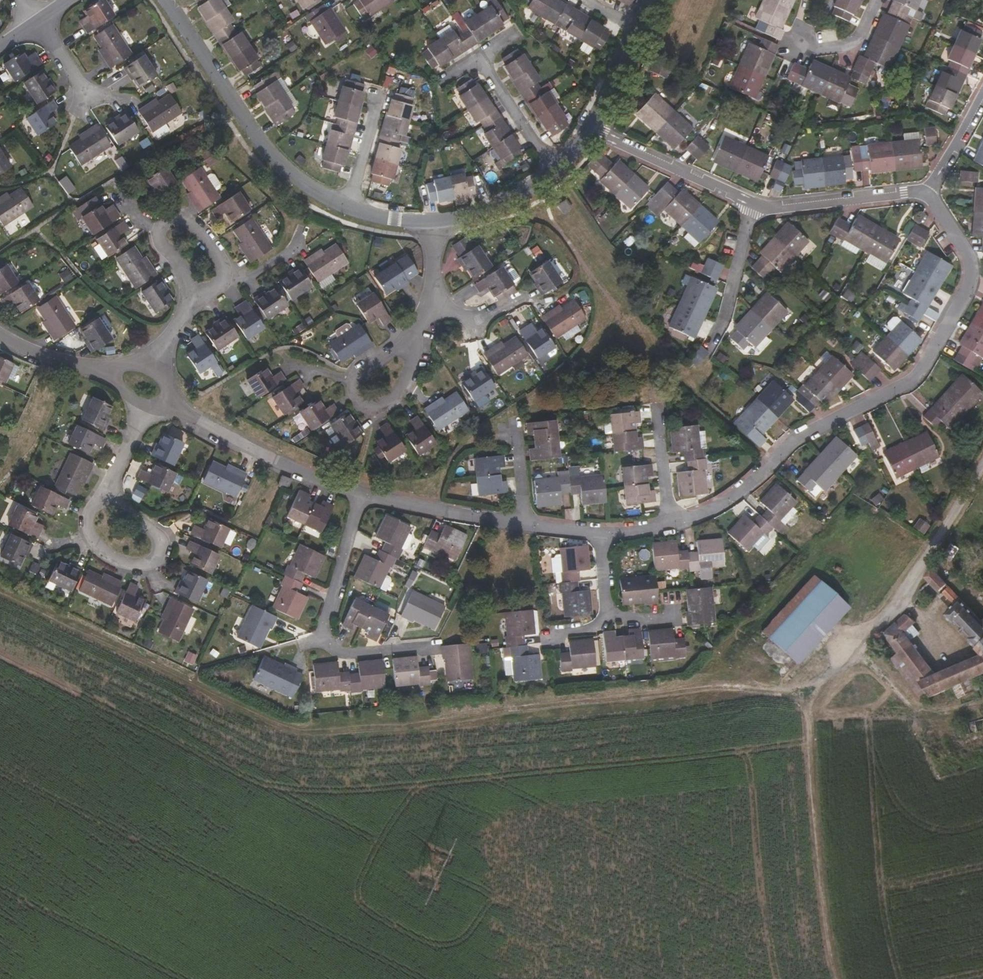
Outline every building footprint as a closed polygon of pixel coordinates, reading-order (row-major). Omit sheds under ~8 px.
[(115,15),(104,0),(101,0),(85,11),(91,21),(84,26),(89,33),(115,15)] [(237,35),(229,24),(233,21),(225,8),(220,0),(196,0),(200,6),(198,7),(215,33),(214,34),(221,45),(223,44),(240,71),(242,70),(246,76),(260,66),(256,61),(258,59),(241,32),(237,35)] [(231,4),(228,0),(220,0),(225,8),(231,4)] [(304,8),(317,0),(299,0),(304,8)] [(370,17),(394,1),(393,0),(360,0),(354,4),(363,18),(369,14),(370,17)] [(476,41),(504,24),(503,22),(508,19),(496,0),(489,0),(487,1),(491,7),(465,24),(460,16),(454,20),(459,28),(454,31),(441,39),(427,48),(429,50),(422,54),(432,69),(438,64),(439,66),(466,48),(466,49),(477,42),(476,41)] [(604,31),(605,29),(578,13),(579,12),(568,5),(567,6),(556,0),(524,0),(523,2),(530,7),(529,8),(556,25),(558,21),(569,28),(567,32),(594,47),(595,46),(602,50),(611,35),(604,31)] [(784,25),(795,0),(766,0),(757,19),(763,22),(770,25),(766,34),(781,41),(785,32),(782,30),(779,29),(781,24),(784,25)] [(854,16),(862,0),(839,0),(835,7),(837,8),(834,15),(850,22),(853,15),(854,16)] [(890,70),(910,26),(909,25),(915,11),(917,11),(922,0),(896,0),(895,2),(888,16),(885,14),(868,53),(870,54),(868,59),(865,58),(861,56),(854,71),(870,78),(876,63),(890,70)] [(339,43),(348,37),(330,9),(327,10),(324,5),(305,16),(310,22),(311,21),(326,44),(336,38),(339,43)] [(759,32),(766,34),(770,25),(763,22),(759,32)] [(437,33),(441,39),(454,31),(449,24),(437,33)] [(111,68),(132,54),(112,25),(95,36),(103,48),(109,58),(106,60),(111,68)] [(968,69),(981,40),(980,40),(982,33),(967,25),(964,32),(962,31),(949,60),(952,62),(946,74),(943,73),(930,101),(931,101),(928,108),(945,116),(949,109),(950,110),(963,82),(965,82),(970,70),(968,69)] [(827,31),(818,34),(820,41),(829,38),(827,31)] [(756,93),(759,94),(773,61),(770,59),(772,54),(776,55),(780,46),(765,39),(760,49),(750,44),(731,88),(753,98),(756,93)] [(293,40),(286,45),(291,52),(298,48),(293,40)] [(371,58),(378,53),(372,45),(365,50),(371,58)] [(106,60),(109,58),(103,48),(99,50),(106,60)] [(542,88),(539,83),(542,81),(524,55),(522,56),(518,50),(504,59),(508,65),(506,67),(523,93),(521,94),(528,105),(531,104),(548,131),(550,130),(555,136),(570,126),(557,106),(549,93),(554,89),(550,83),(542,88)] [(16,81),(42,63),(37,57),(30,61),(23,51),(5,64),(16,81)] [(140,87),(157,76),(143,55),(124,68),(130,75),(132,74),(135,78),(140,87)] [(653,72),(667,79),(672,69),(657,63),(653,72)] [(845,79),(846,76),(820,64),(818,67),(812,64),(809,71),(795,64),(788,79),(840,103),(850,82),(845,79)] [(52,83),(50,84),(48,80),(41,71),(24,82),(37,102),(57,89),(52,83)] [(277,126),(296,114),(292,107),(284,95),(275,81),(281,78),(277,71),(255,86),(259,92),(257,93),(274,119),(273,120),(277,126)] [(350,80),(360,83),(362,77),(352,74),(350,80)] [(384,76),(382,87),(391,88),(393,78),(384,76)] [(284,95),(290,91),(281,78),(275,81),(284,95)] [(358,123),(356,122),(365,92),(362,91),(364,84),(360,83),(350,80),(348,79),(346,87),(344,86),(336,116),(331,115),(327,129),(332,130),(323,160),(326,161),(324,168),(340,172),(342,166),(343,166),(352,135),(354,136),(358,123)] [(498,110),(496,112),(478,85),(476,87),(471,80),(461,87),(465,94),(460,97),(478,123),(482,121),(489,132),(485,134),(502,161),(496,166),(501,172),(523,158),(519,151),(521,150),(503,123),(505,121),(498,110)] [(153,83),(146,88),(152,97),(159,92),(153,83)] [(560,103),(558,99),(561,97),(555,89),(554,89),(549,93),(557,106),(560,103)] [(292,107),(298,104),(290,91),(284,95),(292,107)] [(880,92),(881,105),(890,105),(889,91),(880,92)] [(401,135),(405,136),(413,106),(411,105),(413,98),(397,93),(395,100),(393,100),(385,131),(383,130),(379,142),(381,143),(373,174),(375,174),(372,182),(389,186),(391,179),(393,180),(401,149),(398,148),(401,135)] [(678,146),(694,129),(656,94),(640,112),(645,116),(642,118),(671,144),(673,142),(678,146)] [(154,131),(166,123),(182,112),(170,95),(158,102),(149,108),(147,106),(140,111),(153,131),(154,131)] [(147,106),(149,108),(158,102),(156,100),(147,106)] [(38,135),(57,122),(50,112),(57,108),(53,101),(27,118),(38,135)] [(119,144),(139,130),(126,111),(119,116),(121,118),(116,121),(107,127),(119,144)] [(154,131),(159,138),(171,130),(166,123),(154,131)] [(82,164),(111,145),(98,125),(90,130),(92,133),(82,139),(70,147),(82,164)] [(928,146),(937,145),(936,129),(925,130),(928,146)] [(80,136),(82,139),(92,133),(90,130),(80,136)] [(687,149),(699,160),(710,148),(698,137),(687,149)] [(753,176),(759,179),(769,157),(726,137),(716,159),(721,161),(720,164),(752,179),(753,176)] [(916,165),(923,164),(920,140),(868,146),(868,148),(853,150),(854,155),(856,170),(856,172),(871,170),(877,169),(878,173),(917,168),(916,165)] [(788,154),(791,146),(783,143),(780,152),(788,154)] [(11,167),(0,150),(0,174),(11,167)] [(208,160),(214,156),(211,151),(205,155),(208,160)] [(648,191),(644,187),(646,185),(624,165),(622,167),(617,163),(616,165),(601,152),(590,165),(604,178),(601,181),(633,209),(648,191)] [(300,155),(294,160),(300,166),(306,161),(300,155)] [(211,165),(218,161),(214,156),(208,160),(211,165)] [(840,181),(846,180),(843,156),(802,161),(803,168),(796,169),(798,185),(805,184),(805,185),(811,184),(812,188),(841,184),(840,181)] [(774,188),(781,192),(793,168),(778,161),(771,176),(778,180),(774,188)] [(146,194),(151,201),(177,184),(166,167),(148,179),(154,189),(146,194)] [(199,211),(220,198),(201,168),(184,179),(192,192),(198,202),(195,204),(199,211)] [(529,170),(517,177),(521,184),(533,177),(529,170)] [(961,181),(978,183),(979,173),(962,171),(961,181)] [(207,175),(215,189),(221,185),(213,172),(207,175)] [(471,197),(476,195),(473,176),(467,177),(467,175),(434,181),(435,183),(427,184),(430,201),(470,194),(471,197)] [(67,176),(58,181),(67,195),(75,190),(67,176)] [(659,217),(665,210),(680,193),(669,182),(647,206),(659,217)] [(981,188),(981,194),(977,194),(974,230),(978,230),(977,237),(982,237),(982,188),(981,188)] [(4,225),(34,206),(22,189),(10,197),(1,203),(0,202),(0,218),(4,225)] [(195,204),(198,202),(192,192),(188,194),(195,204)] [(231,222),(250,210),(239,192),(212,209),(217,218),(226,212),(231,222)] [(712,221),(715,218),(688,194),(686,196),(681,192),(680,193),(665,210),(690,232),(701,242),(717,225),(712,221)] [(1,203),(10,197),(8,193),(0,199),(0,202),(1,203)] [(83,217),(94,234),(121,216),(112,205),(105,210),(96,196),(74,211),(79,219),(83,217)] [(565,215),(573,209),(567,201),(559,206),(565,215)] [(600,223),(607,220),(603,212),(596,216),(600,223)] [(251,262),(272,248),(252,219),(235,230),(243,242),(250,252),(247,254),(251,262)] [(894,239),(895,237),(865,219),(863,222),(858,219),(853,226),(840,219),(831,233),(870,255),(866,262),(883,271),(900,243),(894,239)] [(123,246),(128,243),(121,234),(129,229),(124,221),(97,239),(109,256),(117,251),(123,246)] [(907,240),(921,248),(930,233),(916,225),(907,240)] [(776,268),(781,273),(809,242),(791,226),(787,230),(785,228),(761,254),(764,257),(753,268),(766,279),(776,268)] [(696,248),(701,242),(690,232),(684,238),(696,248)] [(477,277),(493,267),(477,246),(473,249),(466,238),(462,239),(453,245),(462,256),(458,259),(463,266),(467,263),(470,267),(477,277)] [(247,254),(250,252),(243,242),(240,245),(247,254)] [(318,281),(331,273),(348,262),(336,245),(325,253),(315,259),(313,256),(305,260),(318,281)] [(538,245),(531,249),(539,261),(545,258),(538,245)] [(137,287),(157,274),(152,267),(149,269),(142,259),(134,247),(127,252),(120,256),(118,258),(137,287)] [(313,256),(315,259),(325,253),(322,249),(313,256)] [(949,272),(946,270),(950,265),(929,252),(904,294),(913,300),(905,313),(920,321),(928,308),(925,306),(928,301),(931,302),(949,272)] [(149,269),(152,267),(145,257),(142,259),(149,269)] [(409,283),(407,280),(418,272),(408,257),(396,264),(396,263),(375,277),(386,294),(396,288),(400,285),(402,287),(409,283)] [(691,268),(718,280),(724,266),(710,259),(707,266),(695,260),(691,268)] [(543,295),(563,281),(549,261),(531,274),(538,283),(541,287),(538,288),(543,295)] [(18,282),(7,264),(0,269),(0,294),(18,282)] [(280,281),(292,299),(312,286),(299,266),(292,271),(293,273),(290,276),(280,281)] [(497,297),(514,285),(503,268),(477,285),(481,292),(490,286),(497,297)] [(318,281),(323,289),(335,281),(331,273),(318,281)] [(695,332),(698,333),(716,294),(713,293),(715,287),(694,277),(670,327),(693,337),(695,332)] [(157,312),(173,301),(167,292),(164,287),(166,285),(161,278),(143,291),(157,312)] [(21,313),(40,300),(28,282),(2,300),(6,307),(14,303),(21,313)] [(268,318),(288,306),(277,287),(267,293),(265,295),(263,293),(255,298),(268,318)] [(826,302),(831,296),(824,289),(818,295),(826,302)] [(582,302),(589,299),(585,290),(578,292),(582,302)] [(353,298),(357,304),(369,296),(365,291),(353,298)] [(385,324),(392,320),(375,293),(369,296),(357,304),(370,324),(380,317),(385,324)] [(771,341),(766,336),(789,311),(770,295),(766,300),(764,298),(739,325),(742,328),(738,332),(733,338),(745,350),(751,344),(756,348),(761,352),(771,341)] [(55,339),(76,326),(56,296),(39,308),(47,320),(54,330),(50,332),(55,339)] [(247,339),(265,328),(247,301),(240,306),(241,307),(236,310),(240,316),(235,319),(247,339)] [(324,312),(330,308),(325,301),(319,305),(324,312)] [(564,334),(578,324),(587,318),(576,301),(563,309),(553,316),(551,313),(544,318),(558,338),(564,334)] [(522,319),(532,311),(528,306),(518,314),(522,319)] [(553,316),(563,309),(561,306),(551,313),(553,316)] [(964,340),(967,341),(964,347),(956,360),(971,369),(979,356),(982,358),(982,307),(964,340)] [(218,349),(239,336),(226,316),(219,320),(220,323),(216,326),(206,332),(218,349)] [(93,351),(112,339),(98,318),(81,329),(88,339),(90,342),(88,344),(93,351)] [(50,332),(54,330),(47,320),(44,322),(50,332)] [(896,363),(898,366),(918,344),(916,342),(920,338),(902,321),(874,352),(891,368),(896,363)] [(366,350),(374,345),(360,324),(331,344),(342,361),(354,353),(364,347),(366,350)] [(564,334),(568,340),(582,330),(578,324),(564,334)] [(539,359),(556,347),(544,329),(534,336),(528,327),(521,332),(539,359)] [(217,376),(224,372),(200,335),(192,340),(197,348),(188,354),(200,372),(211,366),(217,376)] [(500,374),(529,354),(518,338),(506,346),(495,353),(493,349),(486,354),(500,374)] [(857,340),(850,348),(857,353),(864,345),(857,340)] [(493,349),(495,353),(506,346),(503,342),(493,349)] [(354,353),(356,356),(366,350),(364,347),(354,353)] [(696,363),(699,366),(709,354),(702,347),(688,363),(693,367),(696,363)] [(719,351),(715,357),(723,363),(727,357),(719,351)] [(880,368),(876,364),(878,361),(874,357),(871,359),(864,352),(852,364),(871,381),(882,369),(880,368)] [(979,369),(982,362),(982,358),(979,356),(971,369),(976,372),(977,368),(979,369)] [(6,382),(14,364),(0,357),(0,380),(6,382)] [(828,399),(830,401),(850,379),(848,377),(852,373),(834,357),(806,387),(804,386),(798,392),(799,393),(803,396),(800,400),(798,402),(811,413),(821,401),(824,404),(828,399)] [(248,380),(260,397),(286,380),(281,372),(273,377),(267,368),(248,380)] [(464,384),(476,401),(496,387),(484,368),(476,373),(478,375),(474,378),(464,384)] [(956,424),(982,395),(982,393),(966,377),(962,381),(960,379),(940,401),(943,403),(938,408),(935,406),(925,417),(937,429),(949,417),(956,424)] [(284,414),(303,402),(297,392),(305,387),(300,379),(274,396),(284,414)] [(764,428),(767,431),(791,405),(788,402),(792,398),(775,382),(735,424),(761,448),(768,440),(763,435),(760,433),(764,428)] [(426,409),(439,429),(469,410),(458,393),(445,402),(436,408),(433,404),(426,409)] [(106,420),(108,416),(113,406),(95,397),(84,420),(102,429),(105,430),(109,421),(106,420)] [(433,404),(436,408),(445,402),(443,398),(433,404)] [(301,412),(312,429),(338,412),(334,405),(326,410),(320,400),(301,412)] [(643,437),(637,437),(635,424),(642,423),(640,411),(612,414),(616,452),(645,449),(643,437)] [(345,445),(365,432),(360,425),(358,426),(356,422),(349,413),(332,424),(345,445)] [(420,455),(437,443),(419,418),(412,423),(417,430),(407,436),(420,455)] [(100,432),(102,429),(84,420),(82,423),(100,432)] [(533,461),(561,458),(556,420),(529,423),(530,436),(537,435),(538,448),(532,449),(533,461)] [(389,461),(406,450),(389,423),(382,427),(387,436),(377,443),(379,446),(375,449),(380,456),(384,454),(389,461)] [(873,451),(881,447),(869,424),(855,431),(862,446),(869,443),(873,451)] [(103,447),(107,438),(78,425),(70,444),(90,453),(95,443),(103,447)] [(703,449),(701,449),(700,435),(698,425),(672,428),(675,453),(685,451),(690,450),(691,461),(692,471),(690,471),(679,472),(682,497),(708,494),(705,470),(708,470),(706,459),(704,459),(703,449)] [(153,455),(174,465),(185,443),(166,434),(161,444),(160,448),(157,446),(153,455)] [(703,449),(708,448),(706,434),(700,435),(701,449),(703,449)] [(897,478),(941,457),(930,435),(925,438),(923,435),(891,451),(892,454),(886,457),(897,478)] [(799,481),(819,499),(858,456),(841,440),(836,444),(833,442),(799,481)] [(87,469),(91,471),(95,464),(72,453),(57,485),(75,494),(81,481),(87,469)] [(507,481),(502,481),(500,467),(505,467),(504,455),(477,458),(481,496),(508,493),(507,481)] [(204,481),(237,496),(248,474),(240,471),(238,474),(228,469),(213,462),(204,481)] [(139,477),(168,491),(177,473),(157,464),(152,474),(143,470),(139,477)] [(655,490),(649,491),(648,477),(654,476),(652,464),(624,467),(628,505),(657,502),(655,490)] [(228,469),(238,474),(240,471),(229,466),(228,469)] [(81,481),(86,483),(91,471),(87,469),(81,481)] [(583,504),(607,501),(605,475),(581,478),(580,476),(570,477),(570,471),(559,472),(560,478),(536,480),(539,506),(563,504),(562,494),(561,491),(571,490),(582,490),(582,494),(583,504)] [(284,487),(289,489),(293,479),(283,475),(279,485),(284,487)] [(787,523),(782,519),(793,507),(798,502),(778,485),(762,503),(769,509),(771,511),(764,518),(757,526),(754,522),(746,516),(730,534),(749,552),(754,547),(765,534),(767,535),(774,527),(780,533),(788,524),(787,523)] [(67,508),(71,500),(42,486),(33,505),(54,515),(59,504),(67,508)] [(288,515),(306,524),(316,504),(309,501),(312,495),(300,490),(288,515)] [(878,492),(870,500),(876,507),(884,499),(878,492)] [(177,500),(180,504),(188,498),(185,494),(177,500)] [(306,524),(323,532),(335,507),(324,502),(321,506),(316,504),(306,524)] [(43,524),(36,521),(39,515),(18,506),(9,525),(38,539),(43,530),(41,529),(43,524)] [(782,519),(787,523),(799,511),(793,507),(782,519)] [(762,516),(764,518),(771,511),(769,509),(762,516)] [(404,549),(402,548),(412,527),(388,515),(378,537),(387,541),(389,542),(385,552),(397,558),(399,559),(404,549)] [(757,526),(764,518),(762,516),(760,515),(754,522),(757,526)] [(222,547),(224,542),(230,528),(210,519),(205,529),(197,525),(193,533),(222,547)] [(915,528),(924,534),(929,525),(921,519),(915,528)] [(435,550),(457,560),(469,536),(446,526),(442,535),(441,538),(431,534),(425,546),(435,551),(435,550)] [(231,544),(235,534),(235,531),(230,528),(224,542),(228,544),(231,544)] [(21,565),(26,555),(28,551),(30,552),(34,544),(12,534),(2,556),(21,565)] [(754,547),(760,552),(769,542),(767,540),(770,537),(767,535),(765,534),(754,547)] [(702,567),(726,565),(723,539),(699,541),(700,551),(700,554),(690,555),(691,568),(691,571),(702,570),(702,567)] [(212,574),(220,555),(192,541),(188,549),(197,553),(191,564),(212,574)] [(690,555),(679,556),(679,551),(678,542),(654,544),(657,570),(680,567),(681,569),(691,568),(690,555)] [(944,556),(952,560),(960,548),(952,543),(944,556)] [(307,574),(315,578),(326,556),(302,544),(292,566),(290,565),(286,574),(288,576),(300,581),(304,572),(307,574)] [(580,571),(591,569),(588,545),(562,548),(563,555),(557,556),(555,558),(558,583),(561,583),(562,593),(565,593),(567,617),(593,615),(590,589),(581,591),(578,591),(577,581),(575,571),(580,571)] [(376,559),(380,560),(385,552),(382,550),(381,550),(376,559)] [(380,588),(387,575),(391,567),(393,567),(397,558),(385,552),(380,560),(376,559),(367,554),(356,577),(380,588)] [(50,580),(73,590),(83,569),(75,565),(74,568),(69,566),(59,561),(50,580)] [(939,590),(947,583),(931,567),(925,576),(929,581),(939,590)] [(406,585),(410,586),(417,572),(413,570),(406,585)] [(77,588),(113,605),(123,582),(116,579),(114,582),(103,577),(90,571),(87,576),(84,574),(77,588)] [(177,592),(198,602),(209,580),(190,571),(185,581),(183,585),(181,584),(177,592)] [(304,583),(302,582),(307,574),(304,572),(300,581),(295,591),(300,593),(304,583)] [(114,582),(116,579),(105,574),(103,577),(114,582)] [(380,588),(387,591),(393,580),(392,578),(387,575),(380,588)] [(298,619),(309,597),(300,593),(295,591),(300,581),(288,576),(283,585),(285,586),(274,608),(298,619)] [(646,604),(660,603),(657,576),(621,579),(624,601),(637,600),(637,602),(646,601),(646,603),(646,604)] [(764,631),(800,663),(849,609),(814,576),(764,631)] [(118,611),(136,620),(146,600),(136,595),(140,587),(131,583),(118,611)] [(690,626),(716,623),(713,587),(691,589),(692,603),(690,603),(691,611),(689,612),(688,612),(690,626)] [(949,587),(940,597),(952,609),(946,615),(955,624),(957,623),(971,637),(969,639),(982,653),(982,621),(949,587)] [(661,604),(682,603),(682,590),(660,591),(661,604)] [(425,621),(437,627),(447,607),(413,591),(402,615),(415,621),(415,620),(416,619),(424,623),(425,621)] [(162,633),(179,641),(195,608),(174,598),(170,607),(173,608),(168,619),(162,633)] [(378,640),(390,615),(356,599),(344,624),(354,629),(357,624),(370,630),(367,635),(378,640)] [(272,628),(272,629),(278,616),(254,605),(239,637),(258,647),(264,635),(266,635),(270,627),(272,628)] [(165,617),(168,619),(173,608),(170,607),(165,617)] [(526,635),(536,634),(533,610),(507,612),(510,636),(508,636),(509,647),(511,647),(512,657),(514,657),(516,675),(517,681),(542,678),(540,654),(531,655),(526,655),(523,635),(526,635)] [(937,675),(904,632),(916,622),(910,615),(908,613),(885,633),(900,652),(931,695),(932,696),(954,687),(959,697),(980,688),(975,677),(982,674),(982,655),(937,675)] [(436,630),(437,627),(425,621),(424,623),(416,619),(415,620),(436,630)] [(258,647),(262,648),(272,628),(270,627),(266,635),(264,635),(258,647)] [(608,661),(645,657),(642,629),(630,631),(631,637),(617,638),(616,632),(604,633),(608,661)] [(676,657),(688,656),(686,642),(676,643),(675,639),(675,629),(650,631),(653,658),(676,655),(676,657)] [(144,644),(152,648),(155,641),(148,638),(144,644)] [(472,679),(474,679),(470,643),(444,646),(445,659),(446,659),(448,659),(449,668),(451,668),(452,681),(472,679)] [(487,643),(476,644),(476,653),(487,653),(487,643)] [(572,674),(595,672),(593,647),(569,648),(570,658),(570,663),(560,664),(561,678),(571,677),(572,674)] [(192,665),(197,656),(189,651),(183,660),(192,665)] [(923,701),(931,695),(900,652),(892,658),(923,701)] [(285,665),(286,664),(265,655),(264,658),(277,664),(277,662),(285,665)] [(421,685),(432,684),(431,669),(420,670),(419,667),(419,656),(394,659),(397,685),(421,683),(421,685)] [(507,676),(516,675),(514,657),(512,657),(505,658),(507,676)] [(255,678),(294,696),(305,673),(298,670),(299,669),(286,663),(286,664),(285,665),(277,662),(277,664),(264,658),(255,678)] [(363,688),(387,686),(385,661),(359,662),(360,672),(360,675),(351,676),(341,676),(340,672),(340,663),(315,664),(317,690),(341,689),(342,690),(352,690),(352,691),(363,691),(363,688)] [(454,689),(473,687),(472,679),(452,681),(454,689)]
